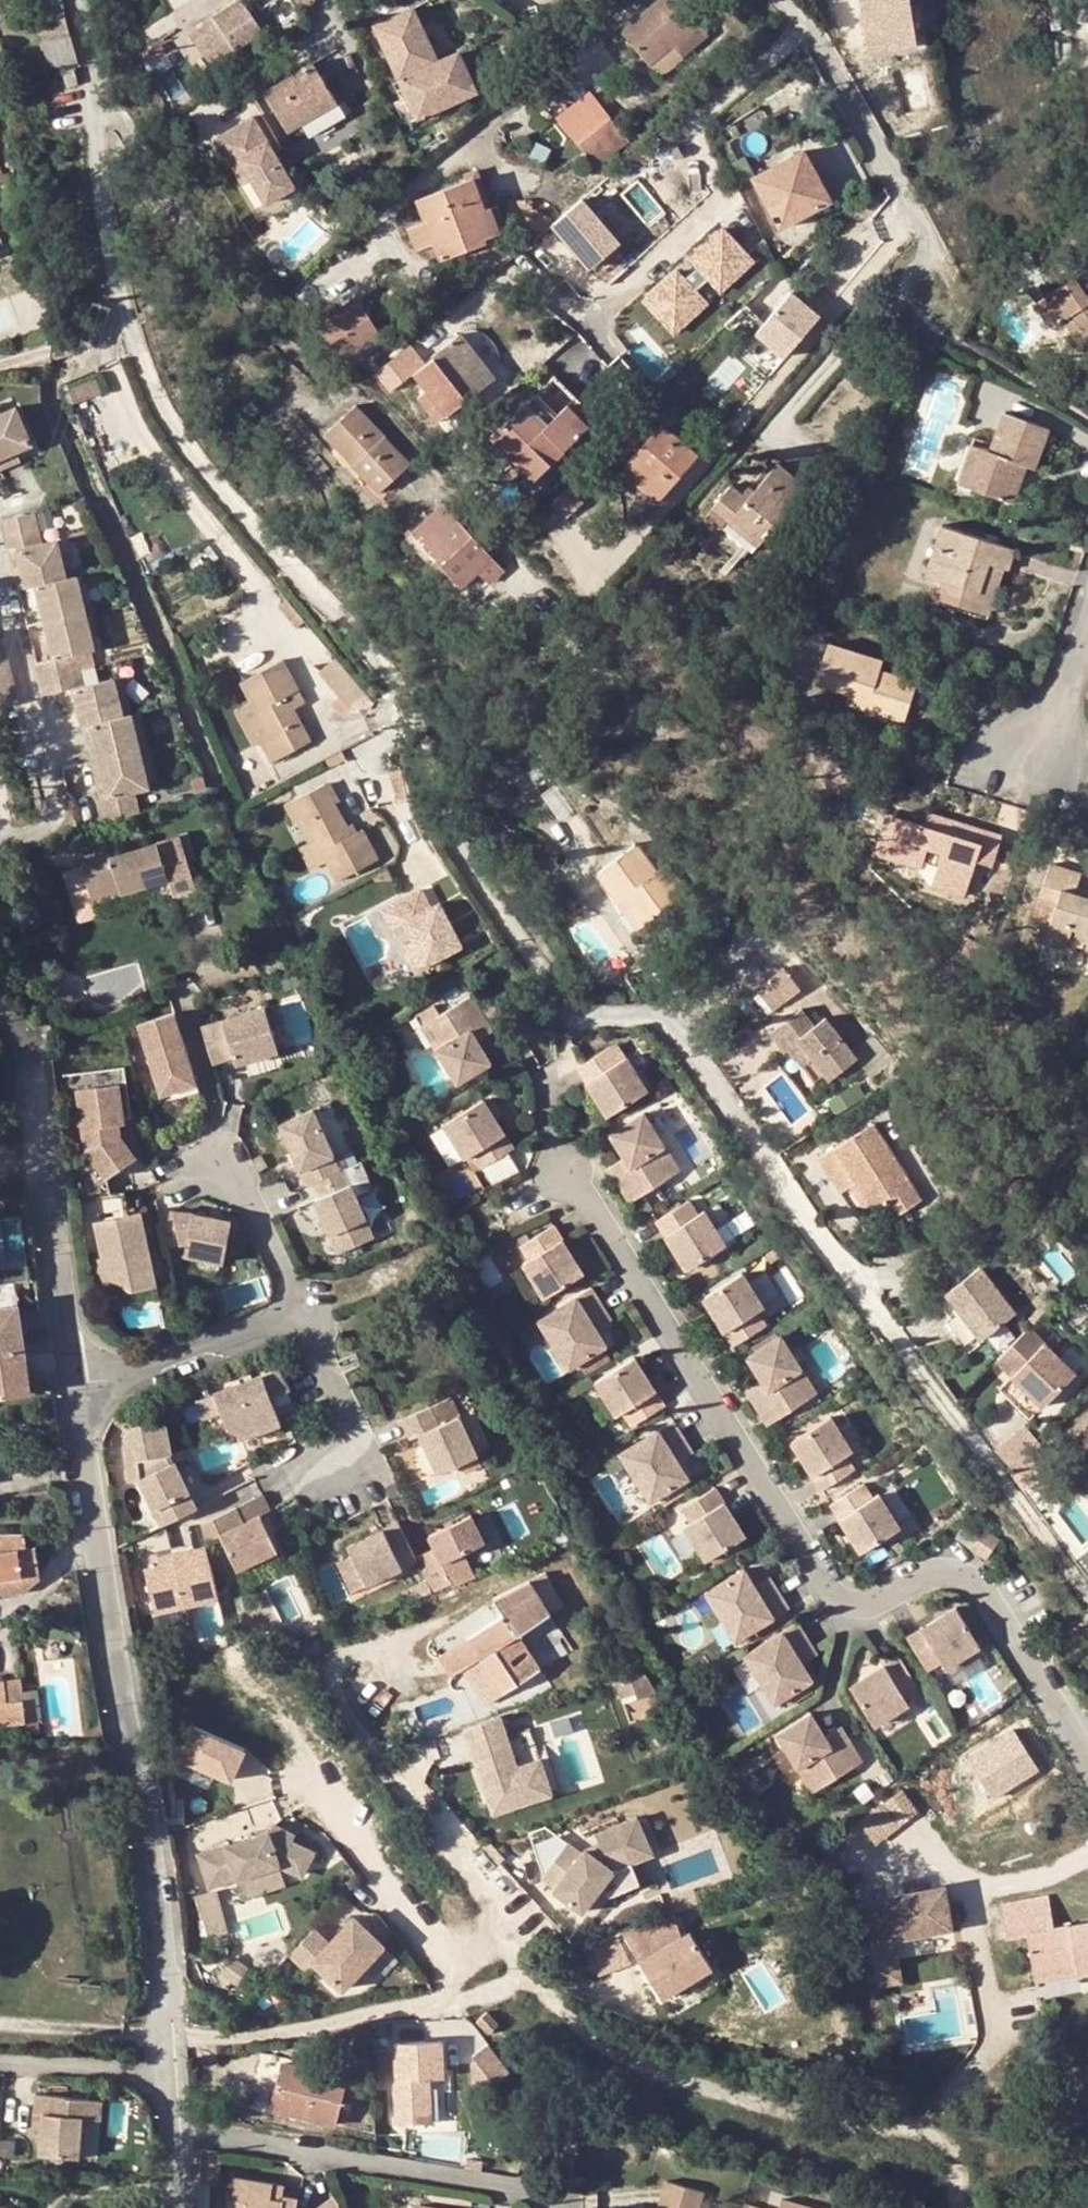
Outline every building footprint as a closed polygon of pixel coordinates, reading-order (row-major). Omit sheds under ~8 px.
[(50,15),(42,16),(51,63),(75,60),(63,0),(47,0),(50,15)] [(261,33),(263,32),(242,0),(197,32),(211,51),(205,55),(212,65),(250,40),(261,33)] [(625,33),(651,64),(674,45),(682,55),(707,33),(680,0),(662,0),(625,33)] [(910,0),(862,0),(866,28),(898,22),(913,20),(910,0)] [(376,24),(402,80),(438,62),(412,8),(376,24)] [(898,22),(866,28),(868,41),(900,36),(898,22)] [(261,33),(250,40),(258,53),(269,46),(261,33)] [(549,43),(534,55),(537,60),(553,47),(549,43)] [(489,84),(472,45),(460,51),(477,89),(489,84)] [(651,64),(660,74),(682,55),(674,45),(651,64)] [(477,89),(460,51),(438,62),(402,80),(418,117),(478,92),(477,89)] [(319,73),(313,64),(306,68),(311,77),(319,73)] [(288,131),(338,102),(319,73),(311,77),(306,68),(265,92),(288,131)] [(73,69),(62,72),(66,87),(77,84),(73,69)] [(579,143),(611,118),(591,93),(560,118),(579,143)] [(268,203),(296,187),(270,142),(255,117),(217,139),(231,163),(232,163),(241,158),(254,180),(268,203)] [(611,118),(579,143),(599,167),(630,142),(611,118)] [(824,202),(814,180),(819,177),(805,152),(755,179),(781,225),(824,202)] [(241,158),(232,163),(245,185),(254,180),(241,158)] [(464,173),(466,180),(473,177),(484,205),(491,202),(479,168),(464,173)] [(484,236),(494,233),(484,205),(473,177),(466,180),(416,199),(425,221),(408,228),(416,250),(434,244),(439,258),(486,241),(484,236)] [(814,180),(824,202),(830,198),(819,177),(814,180)] [(619,244),(582,201),(553,225),(590,268),(619,244)] [(753,261),(723,229),(691,258),(699,266),(684,279),(677,271),(645,300),(675,332),(707,303),(696,291),(710,278),(721,290),(753,261)] [(9,239),(7,235),(0,238),(0,244),(9,239)] [(1085,269),(1076,276),(1087,293),(1087,273),(1085,269)] [(1087,349),(1087,293),(1076,276),(1038,302),(1053,325),(1064,319),(1072,313),(1083,328),(1074,334),(1085,351),(1087,349)] [(756,331),(786,356),(828,306),(813,294),(805,304),(790,291),(756,331)] [(336,317),(362,302),(358,296),(332,312),(336,317)] [(321,327),(328,335),(343,352),(378,329),(362,302),(336,317),(321,327)] [(1072,313),(1064,319),(1074,334),(1083,328),(1072,313)] [(378,329),(343,352),(350,361),(385,339),(378,329)] [(448,413),(495,375),(468,340),(462,332),(434,354),(436,357),(416,372),(429,389),(419,397),(430,411),(440,403),(448,413)] [(531,458),(521,467),(534,480),(550,463),(565,449),(570,453),(601,422),(555,376),(503,428),(531,458)] [(0,409),(0,452),(14,447),(36,439),(23,402),(0,409)] [(440,403),(430,411),(438,421),(448,413),(440,403)] [(408,463),(356,406),(328,433),(379,489),(408,463)] [(95,428),(88,410),(79,414),(87,431),(95,428)] [(984,446),(969,484),(1012,500),(1026,463),(1033,467),(1048,427),(1005,411),(992,449),(984,446)] [(658,504),(700,454),(663,423),(625,467),(641,481),(636,486),(658,504)] [(503,428),(493,438),(521,467),(531,458),(503,428)] [(958,480),(969,484),(984,446),(972,442),(958,480)] [(0,452),(5,465),(19,460),(14,447),(0,452)] [(732,482),(705,513),(741,543),(746,534),(758,545),(776,523),(780,527),(810,490),(777,462),(749,496),(732,482)] [(545,491),(563,474),(550,463),(534,480),(545,491)] [(585,500),(571,486),(553,502),(567,518),(585,500)] [(527,502),(533,508),(541,499),(534,493),(527,502)] [(533,508),(527,502),(523,505),(529,512),(533,508)] [(415,531),(461,584),(491,557),(444,505),(415,531)] [(8,534),(40,528),(36,510),(4,517),(8,534)] [(944,525),(927,574),(943,579),(980,591),(990,561),(1004,566),(1007,567),(1014,547),(944,525)] [(20,585),(37,581),(67,575),(59,538),(44,543),(40,528),(8,534),(20,585)] [(746,534),(741,543),(752,552),(758,545),(746,534)] [(938,594),(989,611),(1004,566),(990,561),(980,591),(943,579),(938,594)] [(78,572),(67,575),(37,581),(46,619),(88,610),(78,572)] [(96,647),(88,610),(46,619),(54,657),(70,654),(93,648),(96,647)] [(6,639),(0,640),(0,672),(13,670),(6,639)] [(817,680),(850,691),(874,699),(869,714),(904,726),(917,680),(881,670),(884,661),(829,643),(817,680)] [(70,654),(74,669),(98,663),(93,648),(70,654)] [(54,657),(62,689),(76,686),(78,686),(74,669),(70,654),(54,657)] [(38,661),(46,692),(62,689),(54,657),(38,661)] [(339,658),(323,673),(353,709),(371,708),(374,701),(339,658)] [(274,760),(311,741),(292,705),(304,698),(284,660),(244,680),(254,700),(272,733),(263,738),(274,760)] [(98,663),(74,669),(78,686),(102,680),(98,663)] [(0,672),(0,691),(4,706),(20,702),(13,670),(0,672)] [(117,677),(125,713),(134,711),(125,674),(117,677)] [(125,713),(117,677),(102,680),(78,686),(76,686),(85,722),(94,720),(125,713)] [(850,691),(846,706),(869,714),(874,699),(850,691)] [(255,742),(263,738),(272,733),(254,700),(238,708),(255,742)] [(150,747),(142,708),(134,711),(143,748),(150,747)] [(143,748),(134,711),(125,713),(94,720),(104,758),(143,748)] [(85,722),(94,760),(104,758),(94,720),(85,722)] [(159,784),(150,747),(143,748),(151,785),(159,784)] [(151,785),(143,748),(104,758),(113,795),(102,797),(109,822),(142,811),(135,789),(151,785)] [(113,795),(104,758),(94,760),(102,797),(113,795)] [(340,798),(332,781),(325,784),(335,801),(340,798)] [(378,859),(363,829),(359,830),(351,835),(347,827),(335,801),(325,784),(287,802),(297,821),(307,815),(330,861),(339,878),(378,859)] [(1004,835),(971,824),(967,836),(956,832),(960,820),(928,810),(923,822),(893,812),(882,846),(939,865),(933,884),(965,895),(978,858),(995,864),(1004,835)] [(315,868),(330,861),(307,815),(297,821),(293,823),(315,868)] [(967,836),(971,824),(960,820),(956,832),(967,836)] [(351,835),(359,830),(355,823),(347,827),(351,835)] [(186,894),(198,891),(181,835),(111,857),(110,852),(82,861),(94,898),(123,890),(120,881),(132,877),(135,887),(170,877),(176,897),(186,894)] [(620,899),(628,893),(648,920),(687,891),(668,863),(656,872),(637,844),(599,870),(620,899)] [(1045,940),(1068,947),(1072,936),(1087,942),(1087,895),(1076,891),(1079,884),(1082,872),(1052,862),(1042,892),(1060,897),(1045,940)] [(120,881),(123,890),(135,887),(132,877),(120,881)] [(1079,884),(1076,891),(1087,895),(1087,887),(1079,884)] [(412,975),(456,947),(437,914),(428,920),(423,912),(412,893),(387,909),(397,927),(409,946),(398,952),(412,975)] [(628,893),(620,899),(639,927),(648,920),(628,893)] [(423,912),(428,920),(437,914),(432,906),(423,912)] [(397,927),(387,909),(376,916),(387,933),(397,927)] [(765,993),(777,1009),(802,992),(786,968),(759,986),(765,993)] [(758,999),(769,1015),(777,1009),(765,993),(758,999)] [(293,1016),(300,1034),(315,1029),(301,995),(282,1003),(288,1018),(293,1016)] [(455,1085),(488,1064),(474,1042),(468,1032),(483,1022),(468,997),(419,1028),(455,1085)] [(174,1026),(181,1024),(177,1008),(170,1010),(174,1026)] [(830,1079),(858,1058),(826,1016),(814,1025),(802,1009),(772,1031),(786,1049),(789,1047),(803,1065),(813,1056),(826,1073),(830,1079)] [(174,1026),(170,1010),(140,1019),(159,1088),(196,1077),(181,1024),(174,1026)] [(269,1010),(247,1016),(260,1056),(280,1050),(269,1010)] [(240,1062),(260,1056),(247,1016),(228,1022),(231,1033),(236,1049),(238,1055),(240,1062)] [(228,1022),(221,1024),(225,1035),(231,1056),(238,1055),(236,1049),(231,1033),(228,1022)] [(468,1032),(474,1042),(490,1032),(483,1022),(468,1032)] [(225,1035),(221,1024),(204,1029),(214,1062),(231,1056),(225,1035)] [(611,1044),(577,1060),(585,1077),(590,1075),(596,1088),(592,1091),(602,1112),(643,1093),(626,1056),(618,1059),(611,1044)] [(813,1056),(803,1065),(815,1081),(826,1073),(813,1056)] [(84,1142),(109,1172),(136,1150),(118,1128),(118,1117),(123,1116),(118,1076),(76,1081),(84,1142)] [(497,1158),(529,1137),(519,1121),(514,1124),(507,1112),(511,1110),(499,1089),(460,1113),(481,1147),(488,1144),(497,1158)] [(314,1102),(278,1117),(306,1179),(319,1173),(341,1164),(335,1150),(314,1102)] [(640,1115),(606,1136),(620,1159),(627,1169),(612,1178),(627,1203),(676,1172),(640,1115)] [(855,1178),(886,1226),(896,1219),(923,1201),(873,1124),(820,1158),(840,1189),(855,1178)] [(341,1164),(345,1161),(351,1159),(345,1145),(335,1150),(341,1164)] [(627,1169),(620,1159),(605,1169),(612,1178),(627,1169)] [(345,1161),(341,1164),(319,1173),(326,1188),(322,1191),(345,1242),(375,1228),(345,1161)] [(855,1178),(840,1189),(869,1235),(886,1226),(855,1178)] [(87,1192),(89,1209),(121,1203),(118,1186),(87,1192)] [(923,1201),(896,1219),(906,1234),(933,1216),(923,1201)] [(686,1203),(654,1223),(664,1239),(669,1236),(676,1248),(671,1252),(684,1272),(723,1248),(702,1214),(695,1217),(686,1203)] [(186,1240),(185,1249),(220,1255),(227,1214),(192,1208),(173,1207),(157,1209),(162,1235),(163,1242),(179,1239),(186,1240)] [(91,1218),(94,1243),(144,1222),(142,1209),(91,1218)] [(152,1273),(144,1222),(94,1243),(96,1252),(105,1250),(109,1272),(121,1279),(152,1273)] [(558,1243),(549,1228),(517,1247),(526,1262),(519,1266),(541,1301),(580,1276),(567,1256),(562,1259),(554,1246),(558,1243)] [(1010,1305),(972,1257),(941,1282),(978,1329),(1010,1305)] [(721,1332),(731,1347),(762,1327),(754,1312),(761,1309),(740,1274),(701,1298),(713,1319),(718,1316),(726,1329),(721,1332)] [(978,1329),(941,1282),(925,1294),(938,1312),(944,1307),(969,1340),(980,1331),(978,1329)] [(589,1291),(536,1324),(566,1372),(604,1349),(594,1333),(590,1326),(605,1317),(589,1291)] [(609,1323),(605,1317),(590,1326),(594,1333),(609,1323)] [(1030,1320),(996,1351),(1011,1368),(1040,1400),(1074,1369),(1030,1320)] [(780,1336),(746,1358),(761,1380),(767,1390),(752,1400),(767,1425),(816,1393),(780,1336)] [(26,1355),(0,1359),(0,1396),(31,1391),(26,1355)] [(629,1428),(661,1408),(652,1391),(647,1395),(639,1382),(644,1380),(631,1359),(592,1384),(614,1418),(621,1414),(629,1428)] [(290,1384),(280,1361),(214,1388),(221,1405),(228,1425),(235,1427),(256,1419),(258,1425),(280,1416),(270,1392),(290,1384)] [(1040,1400),(1011,1368),(997,1381),(1026,1413),(1040,1400)] [(767,1390),(761,1380),(745,1390),(752,1400),(767,1390)] [(196,1395),(204,1413),(221,1405),(214,1388),(196,1395)] [(431,1400),(402,1413),(411,1432),(422,1427),(440,1466),(478,1448),(459,1409),(450,1391),(431,1400)] [(812,1475),(822,1490),(853,1470),(845,1455),(851,1451),(830,1417),(791,1441),(804,1461),(808,1458),(817,1472),(812,1475)] [(159,1418),(129,1427),(134,1440),(122,1444),(131,1475),(139,1473),(161,1518),(195,1501),(170,1450),(159,1418)] [(235,1427),(238,1433),(258,1425),(256,1419),(235,1427)] [(670,1421),(617,1454),(647,1502),(685,1479),(675,1463),(671,1456),(686,1447),(670,1421)] [(1071,1443),(1087,1458),(1087,1423),(1071,1443)] [(1030,1424),(1003,1443),(1033,1486),(1060,1467),(1030,1424)] [(690,1453),(686,1447),(671,1456),(675,1463),(690,1453)] [(862,1483),(830,1504),(840,1520),(845,1517),(852,1529),(848,1532),(860,1552),(899,1528),(878,1494),(871,1498),(862,1483)] [(270,1502),(263,1486),(201,1518),(205,1536),(221,1528),(236,1561),(276,1542),(260,1507),(270,1502)] [(722,1504),(713,1489),(681,1509),(689,1524),(683,1527),(704,1562),(742,1538),(730,1517),(725,1520),(717,1507),(722,1504)] [(484,1537),(471,1509),(428,1529),(434,1542),(414,1551),(416,1555),(428,1582),(430,1586),(450,1577),(441,1557),(484,1537)] [(401,1562),(416,1555),(414,1551),(401,1524),(385,1532),(380,1518),(344,1534),(347,1541),(361,1570),(397,1554),(401,1562)] [(977,1538),(961,1525),(954,1534),(970,1547),(977,1538)] [(977,1538),(970,1547),(983,1557),(997,1541),(983,1530),(977,1538)] [(0,1594),(28,1591),(42,1578),(38,1548),(28,1549),(26,1534),(0,1535),(0,1591),(0,1594)] [(153,1604),(217,1591),(205,1539),(170,1546),(172,1555),(158,1558),(144,1561),(153,1604)] [(347,1579),(361,1570),(347,1541),(332,1548),(347,1579)] [(172,1555),(170,1546),(156,1549),(158,1558),(172,1555)] [(742,1571),(704,1595),(735,1643),(787,1610),(771,1584),(756,1593),(752,1587),(742,1571)] [(756,1593),(771,1584),(767,1578),(752,1587),(756,1593)] [(469,1637),(508,1691),(542,1666),(518,1632),(550,1610),(528,1579),(495,1596),(506,1612),(469,1637)] [(413,1601),(434,1594),(430,1586),(428,1582),(409,1590),(413,1601)] [(922,1628),(907,1638),(927,1669),(941,1661),(946,1667),(980,1646),(955,1607),(935,1620),(938,1624),(925,1632),(922,1628)] [(795,1621),(741,1654),(772,1703),(810,1678),(800,1662),(796,1656),(811,1647),(795,1621)] [(491,1703),(508,1691),(469,1637),(440,1656),(454,1675),(466,1667),(491,1703)] [(815,1653),(811,1647),(796,1656),(800,1662),(815,1653)] [(918,1687),(898,1655),(882,1665),(885,1670),(873,1677),(870,1673),(850,1686),(875,1725),(908,1703),(904,1696),(918,1687)] [(634,1672),(643,1669),(636,1656),(629,1659),(634,1672)] [(643,1702),(660,1696),(649,1676),(621,1685),(626,1702),(641,1697),(643,1702)] [(18,1678),(0,1680),(0,1725),(23,1722),(20,1692),(18,1678)] [(40,1720),(36,1690),(20,1692),(23,1722),(40,1720)] [(825,1735),(812,1712),(777,1733),(813,1791),(863,1760),(848,1735),(832,1745),(825,1735)] [(502,1717),(466,1729),(496,1816),(555,1796),(543,1760),(520,1768),(502,1717)] [(244,1746),(194,1726),(182,1756),(232,1776),(244,1746)] [(841,1726),(825,1735),(832,1745),(848,1735),(841,1726)] [(880,1843),(924,1810),(907,1787),(863,1819),(880,1843)] [(556,1893),(585,1915),(617,1874),(656,1858),(642,1821),(600,1838),(604,1845),(588,1851),(585,1855),(571,1845),(545,1879),(559,1889),(556,1893)] [(275,1831),(203,1855),(213,1886),(240,1877),(282,1863),(305,1874),(316,1852),(295,1841),(298,1834),(278,1825),(275,1831)] [(282,1863),(240,1877),(246,1896),(289,1882),(282,1863)] [(197,1896),(213,1936),(233,1928),(216,1888),(197,1896)] [(957,1944),(950,1903),(893,1912),(894,1920),(870,1923),(876,1958),(900,1953),(957,1944)] [(1053,1912),(1007,1920),(1010,1938),(1030,1933),(1036,1967),(1076,1959),(1079,1971),(1087,1969),(1087,1923),(1056,1929),(1053,1912)] [(690,1939),(681,1915),(670,1920),(630,1936),(672,2002),(718,1972),(694,1936),(690,1939)] [(332,1943),(316,1929),(293,1954),(309,1970),(317,1961),(345,1988),(385,1945),(355,1917),(332,1943)] [(900,1953),(876,1958),(879,1978),(904,1974),(900,1953)] [(247,1968),(234,1959),(222,1975),(236,1985),(247,1968)] [(1036,1967),(1039,1978),(1079,1971),(1076,1959),(1036,1967)] [(498,2027),(486,2014),(477,2023),(489,2036),(498,2027)] [(400,2076),(395,2076),(397,2125),(434,2124),(433,2076),(446,2075),(445,2041),(399,2042),(400,2076)] [(387,2046),(373,2047),(374,2072),(387,2071),(387,2046)] [(474,2084),(496,2085),(512,2074),(491,2046),(478,2055),(481,2060),(477,2063),(474,2084)] [(348,2079),(283,2063),(272,2109),(337,2125),(348,2079)] [(42,2134),(41,2154),(79,2156),(82,2116),(102,2117),(103,2100),(65,2098),(65,2095),(36,2093),(35,2113),(43,2113),(42,2134)] [(43,2113),(35,2113),(34,2134),(42,2134),(43,2113)] [(298,2199),(283,2197),(282,2202),(270,2200),(273,2185),(233,2178),(228,2207),(297,2207),(298,2199)] [(704,2192),(666,2181),(659,2207),(700,2207),(704,2192)] [(283,2197),(285,2187),(273,2185),(270,2200),(282,2202),(283,2197)] [(337,2199),(325,2207),(339,2207),(337,2199)]
